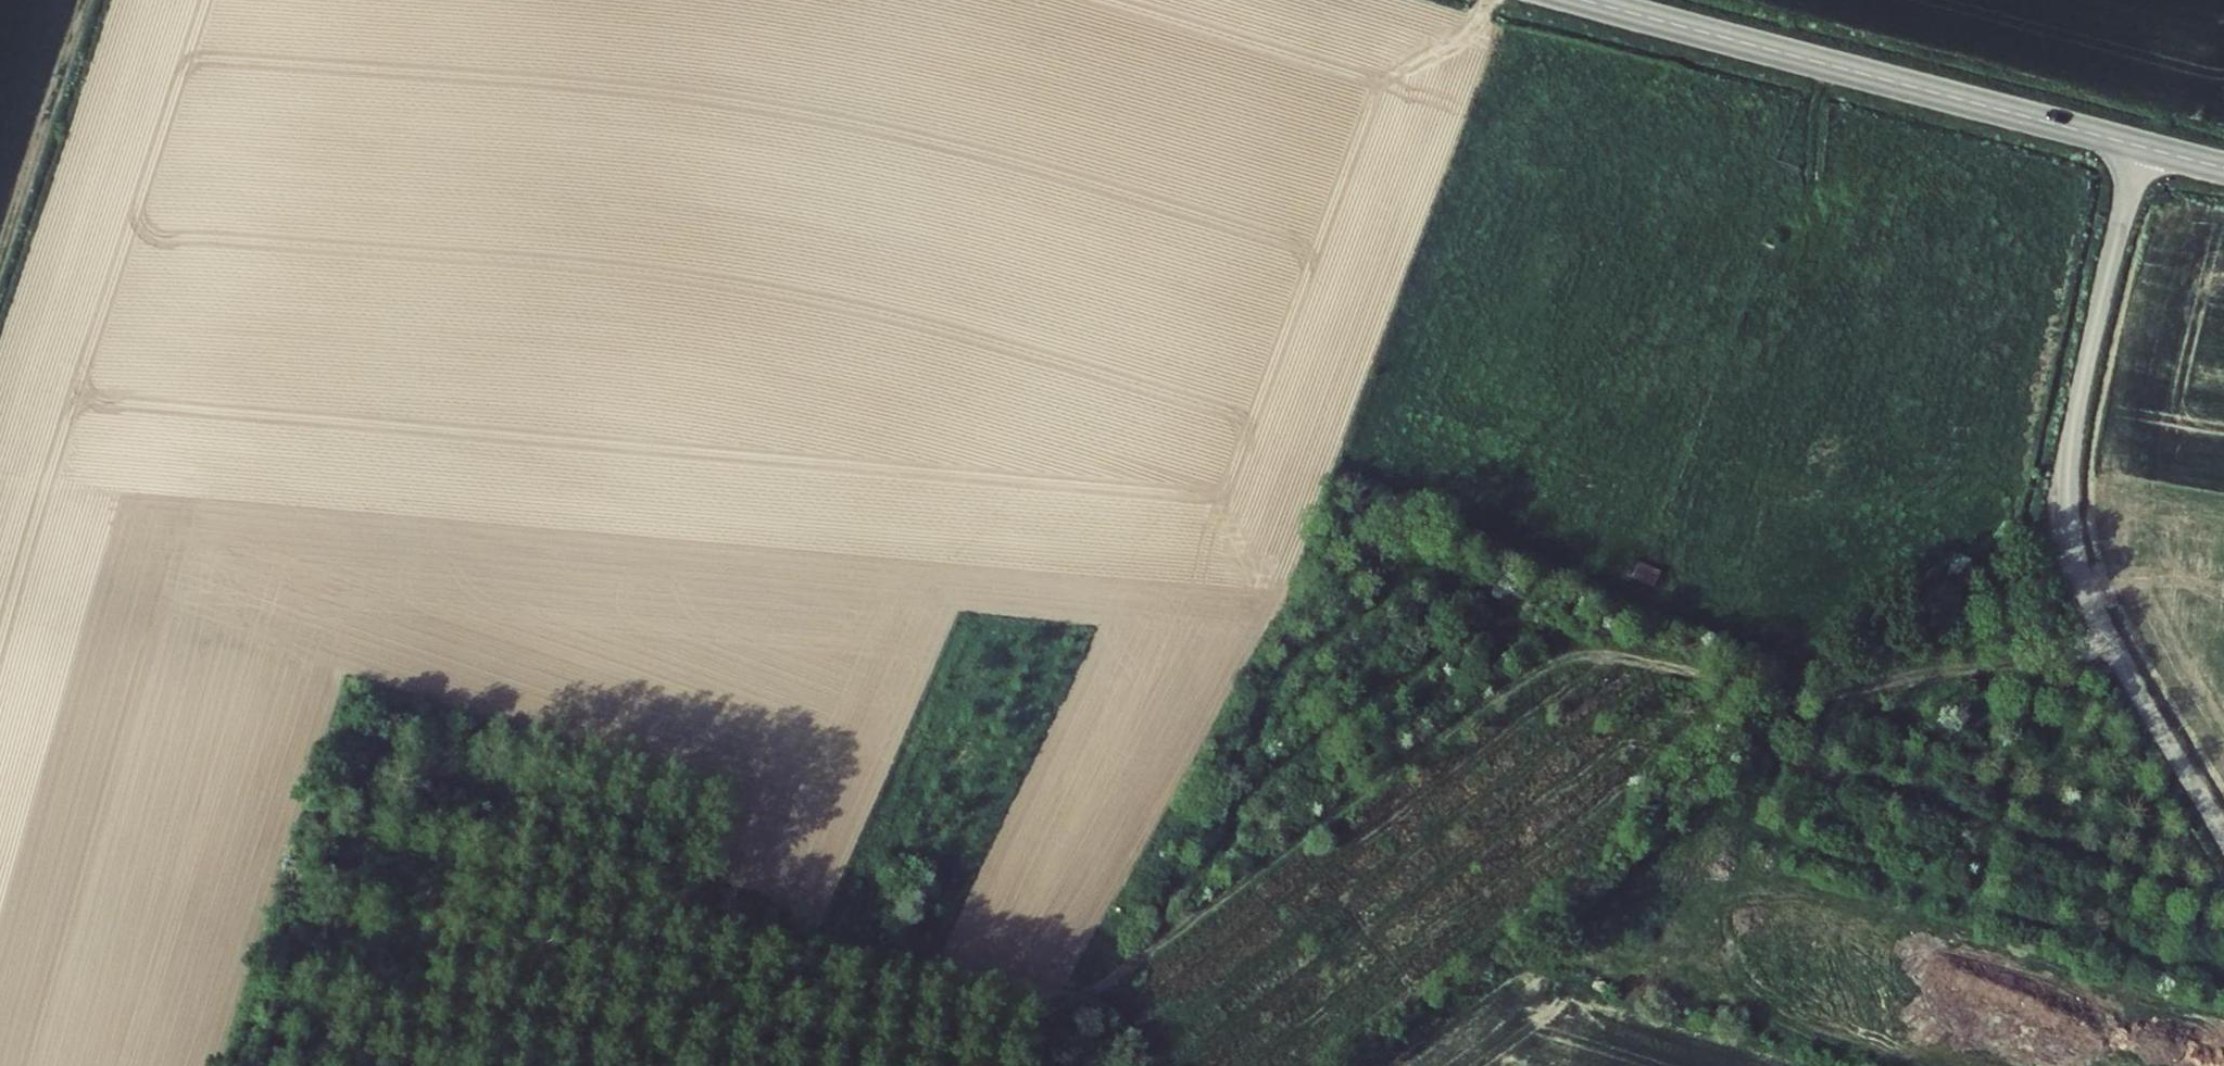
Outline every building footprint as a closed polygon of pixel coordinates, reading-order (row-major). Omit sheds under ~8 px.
[(1639,558),(1634,576),(1657,583),(1662,565),(1639,558)]
